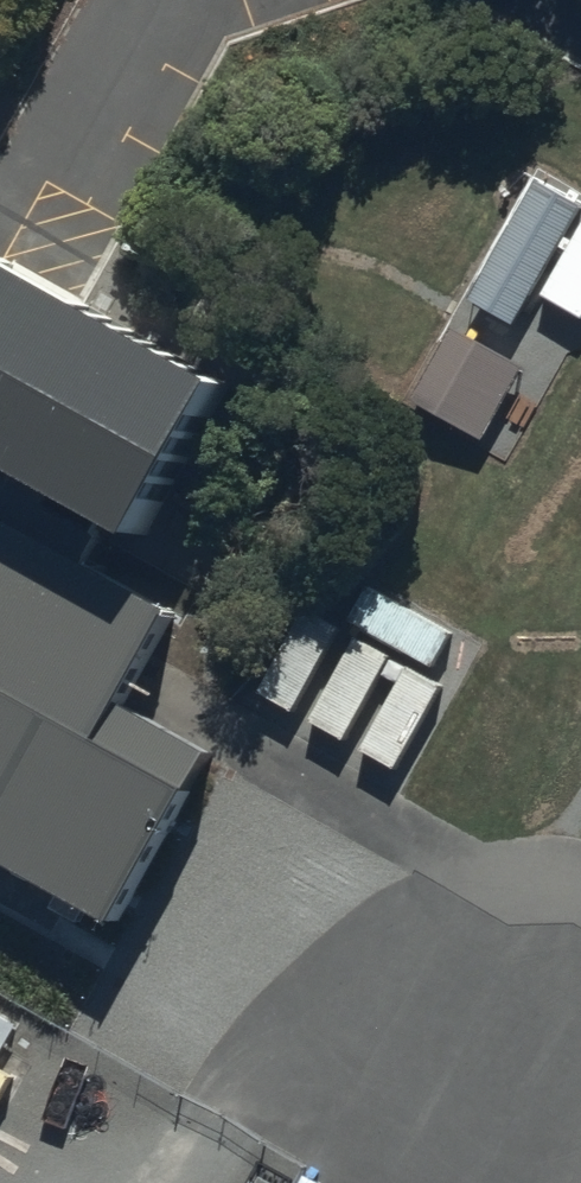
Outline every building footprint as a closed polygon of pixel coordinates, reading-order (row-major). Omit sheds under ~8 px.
[(535,177),(467,297),(516,325),(580,209),(580,203),(535,177)] [(545,294),(580,316),(580,232),(545,294)] [(0,278),(0,457),(162,548),(255,385),(16,250),(0,278)] [(522,367),(452,326),(412,394),(482,435),(522,367)] [(0,515),(0,860),(120,925),(217,748),(123,697),(172,607),(0,515)] [(453,626),(375,580),(352,620),(430,665),(453,626)] [(341,631),(302,608),(254,689),(293,712),(341,631)] [(396,656),(357,633),(309,715),(348,737),(396,656)] [(446,686),(407,663),(359,745),(398,767),(446,686)]
